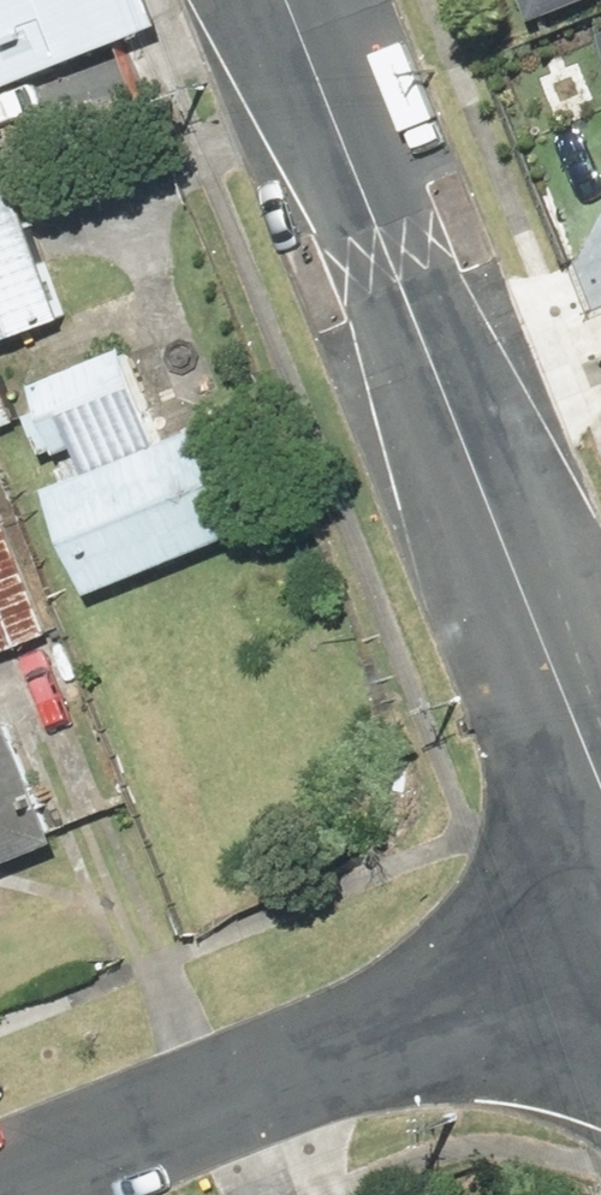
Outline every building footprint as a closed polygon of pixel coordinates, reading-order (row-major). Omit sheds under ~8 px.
[(171,0),(0,0),(0,92),(179,19),(171,0)] [(552,16),(591,0),(546,0),(552,16)] [(0,187),(0,345),(78,314),(24,177),(0,187)] [(173,440),(136,346),(44,382),(52,401),(40,406),(68,479),(60,482),(101,590),(263,528),(222,421),(173,440)] [(62,633),(0,472),(0,657),(62,633)] [(80,839),(31,708),(0,720),(0,869),(80,839)]
